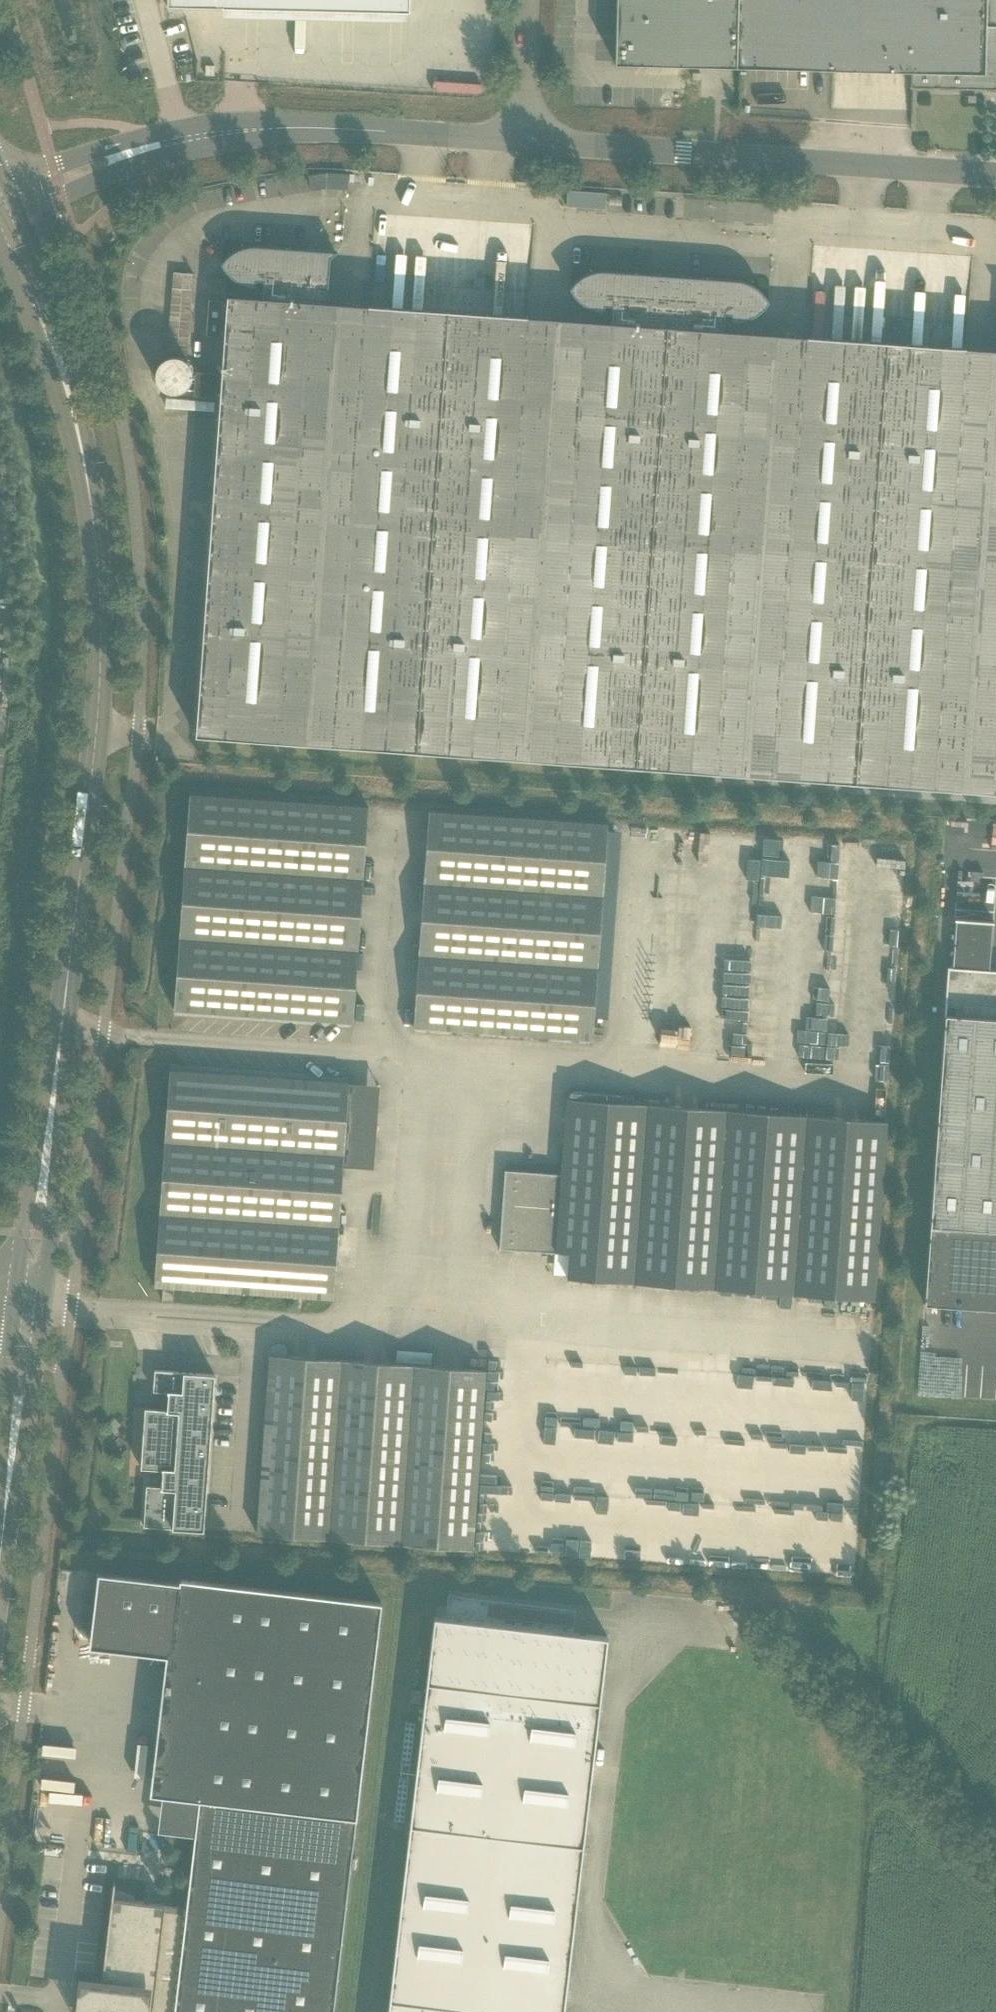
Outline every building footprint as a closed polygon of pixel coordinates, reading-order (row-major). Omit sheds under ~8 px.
[(409,0),(167,0),(167,7),(216,8),(216,7),(222,7),(222,8),(409,12),(409,0)] [(615,64),(911,71),(910,88),(995,90),(995,0),(617,0),(615,64)] [(347,189),(348,175),(328,173),(327,188),(347,189)] [(608,207),(609,191),(571,190),(570,205),(608,207)] [(416,751),(447,311),(325,302),(325,294),(327,294),(330,258),(337,252),(309,250),(308,249),(257,246),(251,246),(245,247),(240,249),(234,251),(229,255),(225,259),(221,263),(224,269),(228,273),(233,278),(238,281),(243,284),(249,285),(255,286),(256,280),(263,281),(262,297),(227,295),(196,736),(416,751)] [(635,767),(669,285),(670,275),(657,274),(603,271),(597,271),(592,272),(587,274),(582,277),(577,280),(573,284),(570,288),(573,293),(577,298),(582,302),(587,306),(592,308),(598,310),(604,311),(604,305),(612,306),(611,322),(447,311),(416,751),(635,767)] [(191,347),(194,273),(173,272),(170,346),(191,347)] [(398,299),(397,305),(466,309),(468,278),(453,277),(453,273),(439,272),(438,279),(415,277),(414,288),(386,287),(386,298),(398,299)] [(855,783),(886,342),(723,330),(724,314),(732,314),(731,320),(737,320),(743,319),(749,317),(755,315),(760,311),(764,307),(768,302),(765,297),(762,292),(757,288),(752,285),(747,282),(741,281),(735,280),(685,276),(684,276),(670,275),(669,285),(635,767),(855,783)] [(220,336),(223,300),(208,299),(206,335),(220,336)] [(886,342),(855,783),(995,793),(995,350),(886,342)] [(194,396),(216,398),(218,373),(195,371),(194,396)] [(353,1022),(369,807),(189,794),(174,1010),(353,1022)] [(592,1039),(608,824),(429,811),(413,1027),(592,1039)] [(989,969),(993,923),(994,923),(994,922),(955,919),(955,920),(956,920),(952,967),(948,966),(944,1015),(945,1015),(930,1225),(924,1304),(995,1309),(995,970),(989,969)] [(170,1070),(154,1286),(174,1287),(333,1299),(349,1083),(170,1070)] [(887,1121),(567,1098),(562,1173),(556,1252),(569,1253),(567,1278),(874,1300),(887,1121)] [(556,1252),(562,1173),(504,1169),(499,1248),(556,1252)] [(174,1290),(163,1289),(162,1300),(173,1301),(174,1290)] [(485,1370),(270,1355),(257,1534),(473,1549),(485,1370)] [(143,1526),(204,1530),(215,1374),(155,1370),(153,1391),(168,1392),(167,1410),(145,1408),(141,1468),(163,1469),(161,1487),(146,1486),(143,1526)] [(382,1603),(180,1579),(179,1582),(97,1573),(89,1643),(171,1652),(154,1795),(199,1801),(187,1906),(135,1900),(135,1894),(115,1886),(115,1882),(113,1882),(101,1984),(86,1982),(83,2011),(334,2011),(382,1603)] [(388,2011),(564,2011),(608,1637),(434,1616),(388,2011)]
